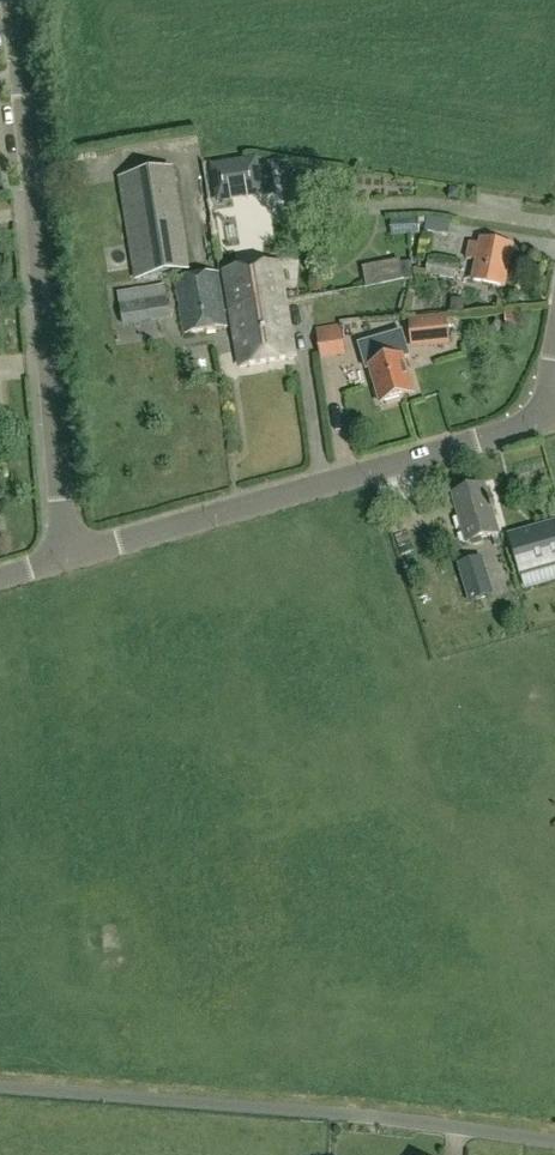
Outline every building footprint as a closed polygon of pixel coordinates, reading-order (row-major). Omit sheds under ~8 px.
[(211,202),(242,197),(236,162),(205,167),(211,202)] [(189,271),(173,169),(118,178),(135,280),(189,271)] [(450,189),(449,199),(457,200),(459,191),(450,189)] [(288,239),(280,190),(229,199),(238,248),(288,239)] [(406,208),(408,239),(436,237),(435,206),(406,208)] [(472,282),(504,289),(513,247),(481,240),(479,247),(470,245),(467,261),(476,263),(472,282)] [(425,275),(455,280),(457,263),(427,259),(425,275)] [(232,315),(286,306),(279,264),(225,273),(232,315)] [(411,264),(400,264),(401,282),(412,280),(411,264)] [(216,275),(178,281),(186,335),(225,329),(216,275)] [(123,327),(170,318),(164,284),(117,292),(123,327)] [(452,300),(450,308),(463,311),(465,302),(452,300)] [(286,306),(232,315),(240,368),(295,359),(286,306)] [(411,350),(450,347),(447,316),(408,319),(411,350)] [(382,406),(414,396),(406,372),(403,360),(410,358),(403,333),(359,347),(367,372),(371,371),(382,406)] [(492,537),(495,545),(507,541),(504,533),(499,535),(484,487),(453,497),(467,545),(492,537)] [(516,524),(521,539),(503,545),(514,581),(521,579),(524,590),(554,580),(554,512),(516,524)] [(491,594),(480,559),(460,565),(471,601),(491,594)]
